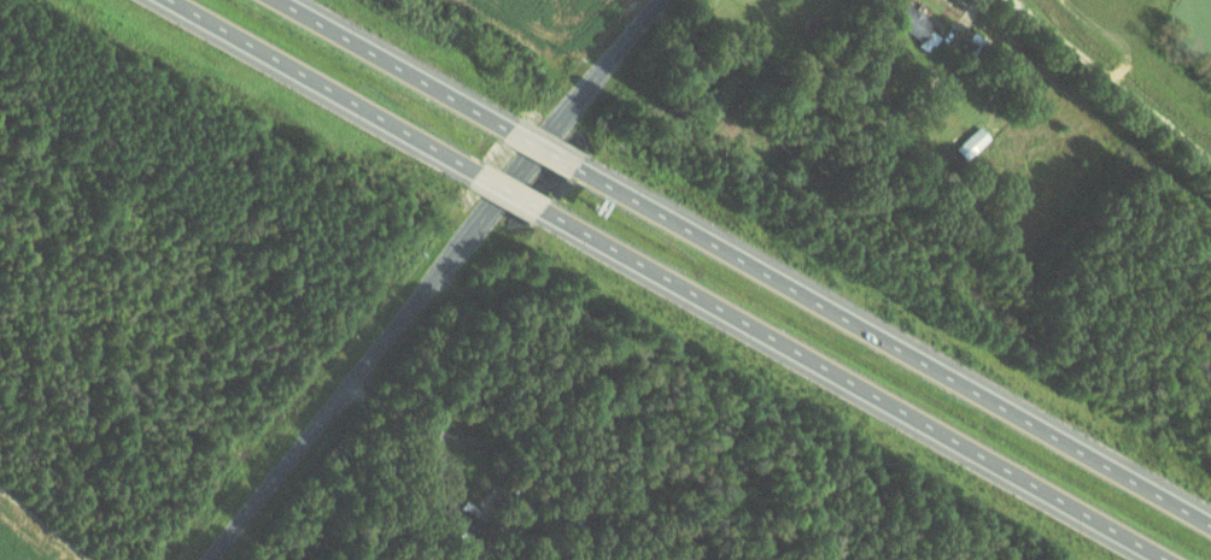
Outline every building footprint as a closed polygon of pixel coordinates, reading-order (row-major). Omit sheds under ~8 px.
[(921,45),(929,53),(946,35),(912,3),(897,18),(924,43),(921,45)] [(989,64),(997,41),(978,33),(969,56),(989,64)]
